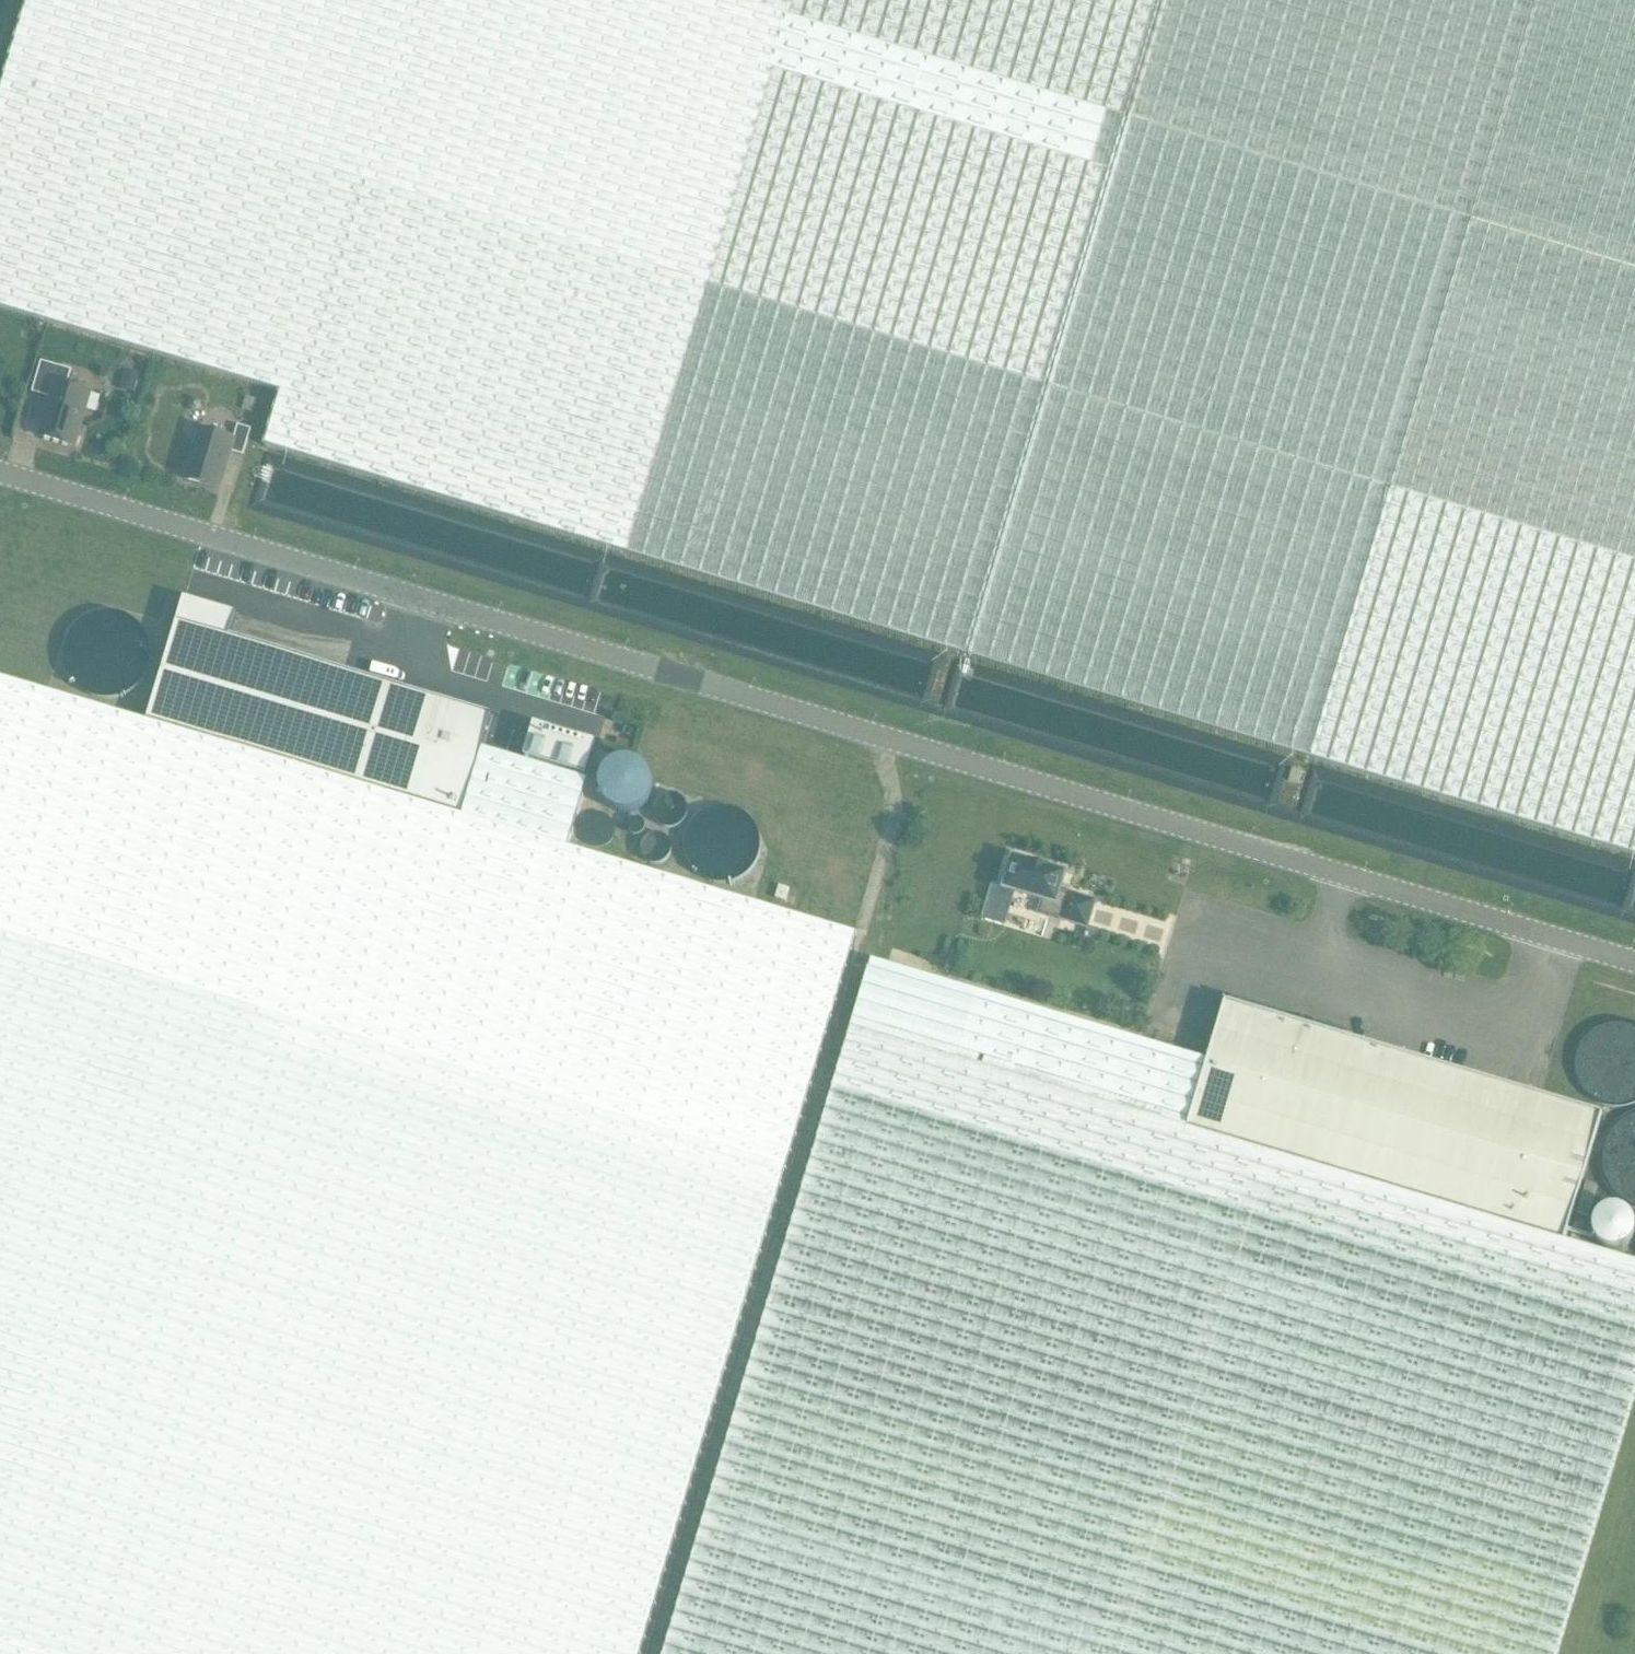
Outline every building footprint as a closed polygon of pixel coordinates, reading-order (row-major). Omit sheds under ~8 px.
[(0,97),(0,309),(281,393),(265,447),(1634,857),(1634,0),(29,0),(0,97)] [(40,366),(32,392),(51,398),(40,436),(75,446),(91,392),(67,385),(72,371),(41,362),(40,366)] [(253,412),(257,399),(246,396),(242,409),(253,412)] [(185,480),(220,490),(232,452),(244,456),(252,430),(238,426),(234,441),(200,430),(185,480)] [(173,622),(179,599),(169,596),(163,619),(173,622)] [(184,599),(147,722),(567,847),(587,781),(481,749),(491,715),(231,637),(237,615),(184,599)] [(147,722),(0,678),(0,1653),(640,1653),(856,934),(567,847),(147,722)] [(533,724),(524,756),(586,774),(596,742),(533,724)] [(1060,895),(1065,876),(1012,859),(1002,892),(1042,904),(1038,917),(1086,931),(1095,901),(1070,894),(1069,897),(1060,895)] [(1207,1061),(871,961),(664,1653),(1556,1653),(1634,1391),(1634,1262),(1565,1241),(1187,1128),(1207,1061)] [(1225,1001),(1207,1061),(1187,1128),(1565,1241),(1603,1114),(1346,1038),(1348,1034),(1315,1024),(1314,1028),(1283,1019),(1285,1015),(1231,999),(1230,1003),(1225,1001)] [(1597,1186),(1587,1183),(1578,1213),(1588,1217),(1597,1186)]
